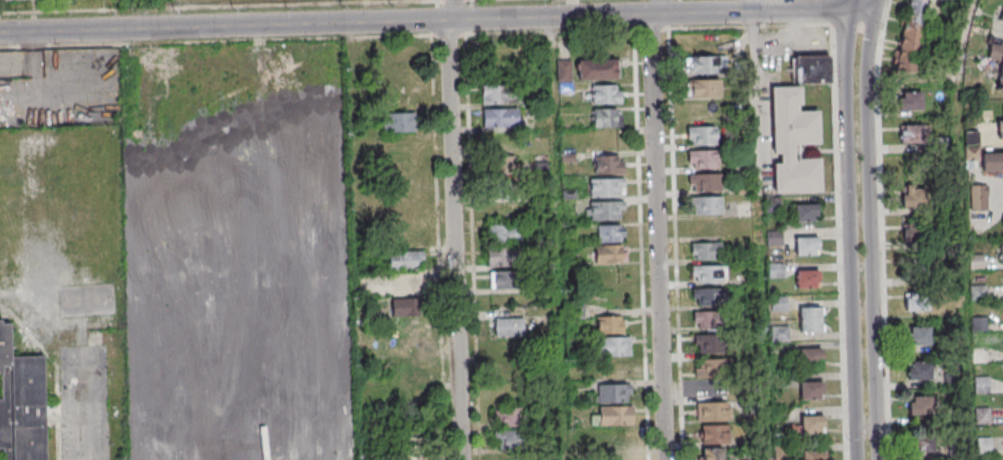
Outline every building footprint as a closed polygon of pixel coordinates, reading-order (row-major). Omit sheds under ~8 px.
[(907,9),(909,0),(929,0),(928,2),(923,24),(920,43),(917,57),(916,71),(897,69),(897,64),(895,64),(896,51),(899,51),(902,39),(903,27),(901,27),(902,19),(905,19),(907,9)] [(991,46),(988,67),(999,68),(996,89),(1002,90),(1002,48),(991,46)] [(688,56),(688,74),(720,74),(720,56),(688,56)] [(795,56),(795,81),(830,81),(830,56),(795,56)] [(558,60),(558,80),(571,80),(571,60),(558,60)] [(578,60),(578,79),(618,79),(618,60),(578,60)] [(720,98),(720,79),(690,79),(690,98),(720,98)] [(519,103),(519,85),(482,85),(482,103),(519,103)] [(621,85),(592,85),(592,103),(621,103),(621,85)] [(771,87),(775,192),(821,191),(820,157),(796,158),(795,144),(820,143),(819,110),(798,111),(798,104),(802,104),(801,86),(771,87)] [(922,110),(922,92),(899,92),(899,110),(922,110)] [(518,108),(481,108),(481,127),(518,127),(518,108)] [(592,108),(592,127),(622,127),(622,108),(592,108)] [(383,112),(383,131),(416,131),(416,112),(383,112)] [(899,125),(899,143),(923,143),(923,125),(899,125)] [(687,126),(687,145),(716,145),(716,126),(687,126)] [(717,150),(689,150),(689,168),(717,168),(717,150)] [(1002,173),(1002,152),(981,152),(969,152),(969,161),(982,161),(981,173),(1002,173)] [(514,153),(492,153),(492,175),(514,175),(514,153)] [(623,155),(594,155),(594,174),(623,174),(623,155)] [(720,174),(690,174),(690,191),(720,191),(720,174)] [(624,178),(589,178),(589,197),(624,197),(624,178)] [(491,182),(491,199),(514,199),(514,182),(491,182)] [(970,185),(970,211),(987,211),(987,185),(970,185)] [(901,208),(926,208),(926,188),(901,188),(901,208)] [(722,214),(722,197),(693,197),(693,214),(722,214)] [(624,219),(624,201),(588,201),(588,219),(624,219)] [(794,222),(817,222),(817,204),(794,204),(794,222)] [(521,242),(521,224),(487,224),(487,242),(521,242)] [(928,224),(903,224),(902,242),(927,242),(928,224)] [(624,241),(624,225),(596,225),(596,241),(624,241)] [(818,236),(795,236),(795,255),(818,255),(818,236)] [(690,242),(690,260),(720,260),(720,242),(690,242)] [(594,245),(594,263),(626,263),(626,245),(594,245)] [(512,247),(487,247),(487,265),(512,265),(512,247)] [(388,270),(423,270),(423,252),(388,252),(388,270)] [(970,255),(984,254),(985,270),(970,271),(970,255)] [(726,265),(691,265),(691,282),(726,282),(726,265)] [(796,288),(819,288),(819,269),(796,269),(796,288)] [(490,270),(490,290),(512,290),(512,270),(490,270)] [(411,279),(397,279),(397,291),(411,291),(411,279)] [(971,286),(987,285),(987,301),(971,301),(971,286)] [(693,288),(693,305),(721,305),(721,288),(693,288)] [(904,310),(929,310),(929,293),(904,293),(904,310)] [(391,316),(413,316),(413,298),(391,298),(391,316)] [(822,307),(800,307),(800,332),(822,332),(822,307)] [(693,328),(719,328),(719,311),(693,311),(693,328)] [(622,333),(622,316),(596,316),(596,333),(622,333)] [(972,318),(987,317),(988,332),(973,333),(972,318)] [(523,335),(523,318),(494,318),(494,336),(523,335)] [(44,361),(47,459),(6,459),(6,452),(0,452),(0,404),(4,404),(3,375),(0,375),(0,323),(2,323),(2,327),(11,327),(12,362),(44,361)] [(931,344),(931,326),(909,326),(909,344),(931,344)] [(693,334),(693,352),(718,352),(718,334),(693,334)] [(630,337),(597,337),(597,356),(630,356),(630,337)] [(822,347),(799,347),(799,363),(822,363),(822,347)] [(695,359),(696,397),(721,396),(721,377),(725,377),(724,359),(695,359)] [(601,378),(630,378),(630,361),(601,361),(601,378)] [(907,380),(931,380),(931,362),(907,362),(907,380)] [(976,378),(990,377),(990,393),(976,394),(976,378)] [(822,381),(798,381),(798,399),(822,399),(822,381)] [(596,401),(630,401),(630,384),(596,384),(596,401)] [(932,397),(909,397),(909,414),(932,414),(932,397)] [(696,420),(731,420),(731,402),(696,402),(696,420)] [(633,423),(633,406),(599,406),(599,423),(633,423)] [(523,408),(494,408),(494,425),(523,425),(523,408)] [(976,409),(990,408),(991,424),(976,425),(976,409)] [(800,434),(824,434),(824,416),(800,416),(800,434)] [(728,425),(697,425),(697,443),(728,443),(728,425)] [(494,448),(526,448),(526,430),(494,430),(494,448)] [(934,452),(934,435),(912,435),(912,452),(934,452)] [(977,439),(992,438),(992,455),(978,455),(977,439)] [(723,448),(701,448),(701,459),(723,459),(723,448)] [(800,450),(800,459),(826,459),(826,450),(800,450)]
